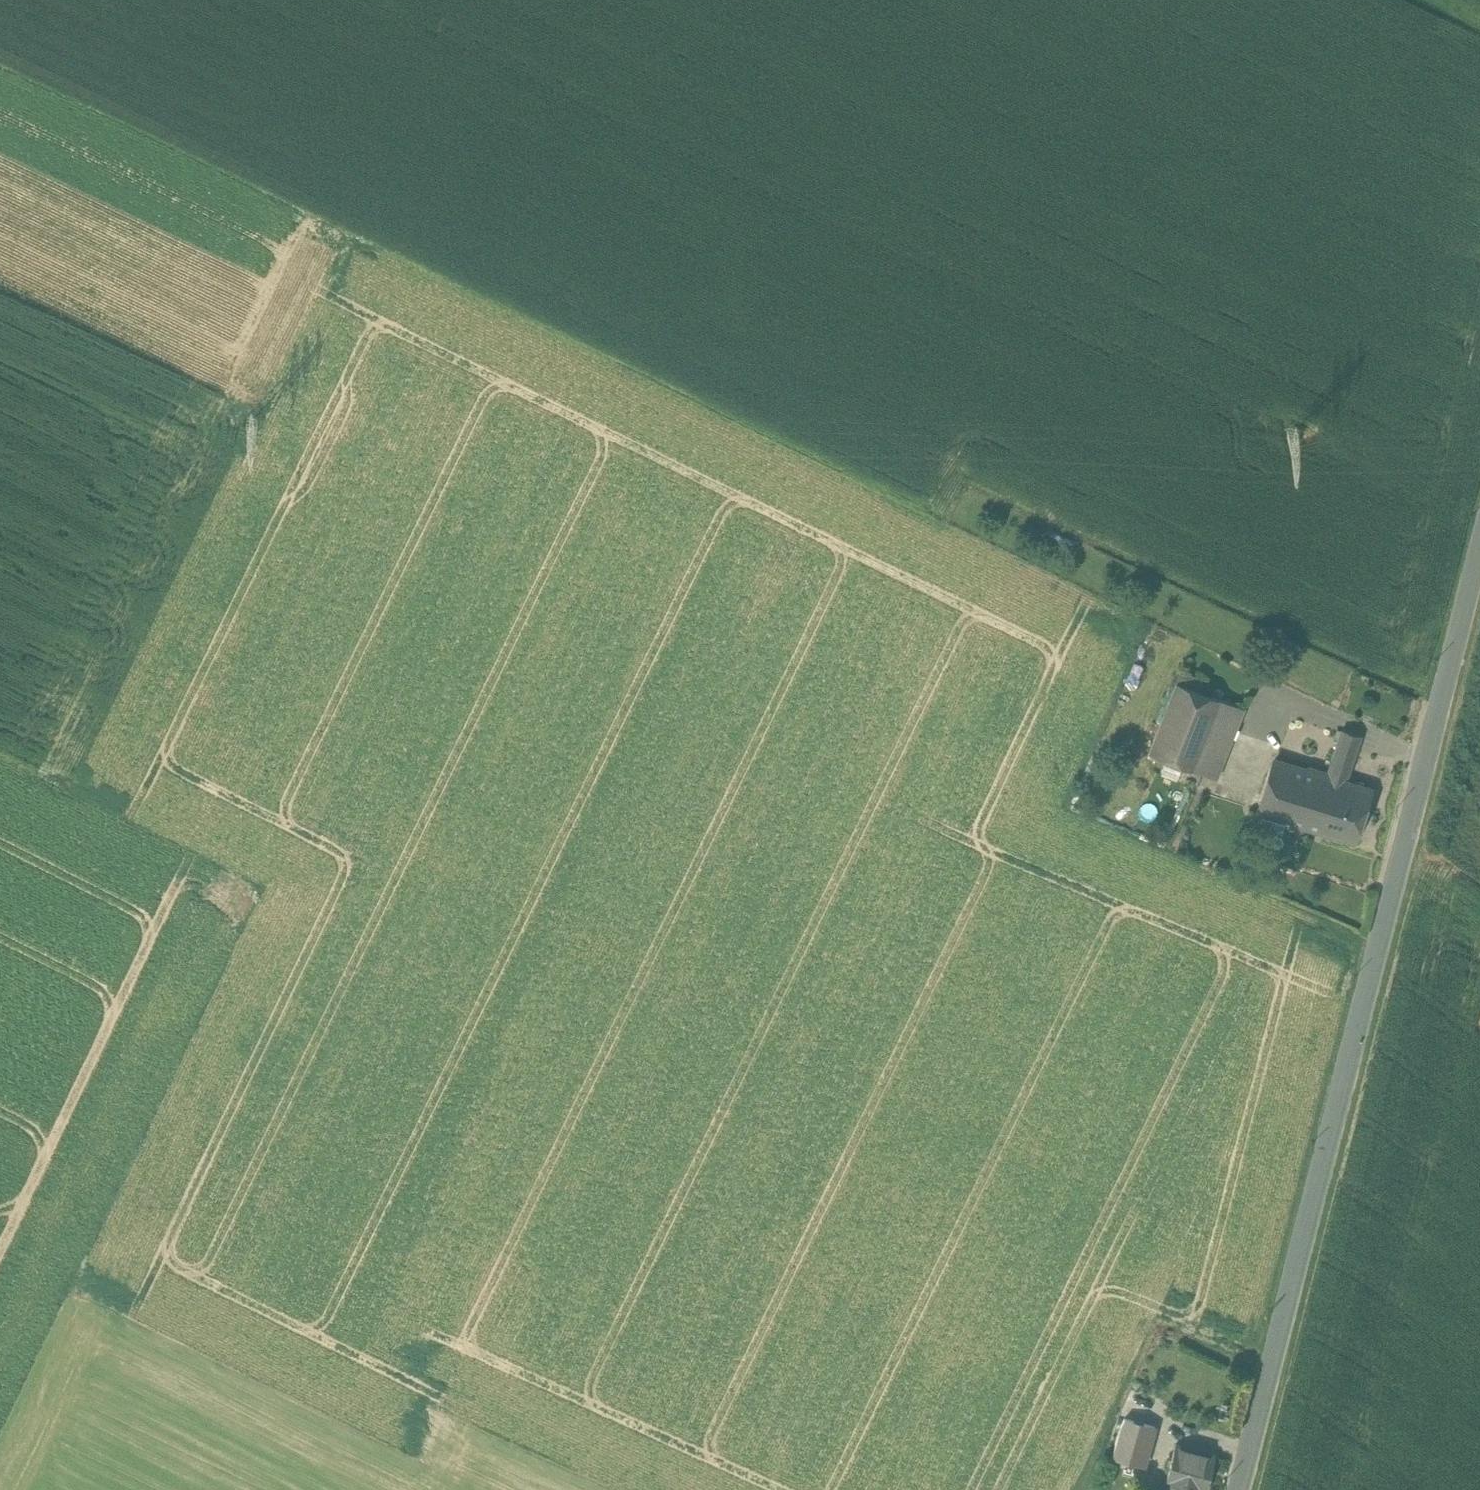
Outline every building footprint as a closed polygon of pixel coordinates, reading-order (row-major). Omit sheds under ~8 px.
[(1222,699),(1177,681),(1149,752),(1194,769),(1222,699)] [(1222,699),(1194,769),(1216,778),(1244,708),(1222,699)] [(1327,775),(1275,759),(1258,811),(1264,813),(1261,823),(1262,827),(1279,832),(1283,830),(1286,820),(1354,841),(1371,788),(1346,780),(1361,735),(1343,729),(1342,731),(1327,775)] [(1147,1424),(1123,1418),(1113,1455),(1137,1461),(1147,1424)] [(1176,1444),(1167,1480),(1169,1480),(1202,1489),(1204,1489),(1206,1489),(1215,1455),(1176,1444)] [(1169,1480),(1166,1489),(1202,1489),(1169,1480)]
